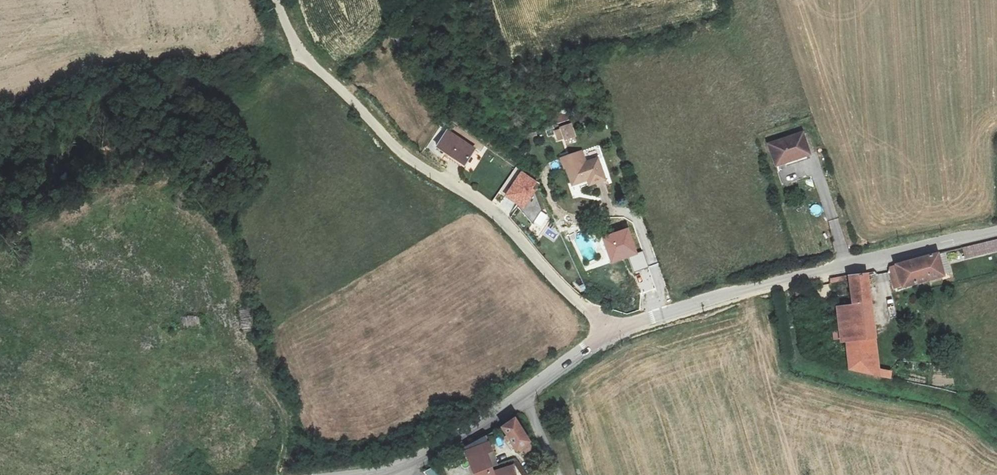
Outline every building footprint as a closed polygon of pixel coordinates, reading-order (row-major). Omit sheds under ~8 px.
[(555,113),(559,125),(570,121),(566,109),(555,113)] [(565,141),(566,147),(575,146),(572,126),(555,128),(557,142),(565,141)] [(436,148),(465,167),(477,149),(448,130),(436,148)] [(768,142),(776,166),(810,155),(802,131),(768,142)] [(568,170),(573,185),(588,179),(590,186),(605,180),(599,160),(586,165),(582,152),(560,159),(564,168),(568,170)] [(538,183),(521,171),(503,197),(523,211),(536,192),(533,190),(538,183)] [(612,262),(630,256),(635,270),(648,266),(643,251),(638,253),(630,228),(603,237),(612,262)] [(964,248),(967,260),(996,252),(996,239),(964,248)] [(939,253),(931,256),(937,279),(945,277),(939,253)] [(922,283),(937,279),(931,256),(915,260),(922,283)] [(895,291),(922,283),(915,260),(888,268),(895,291)] [(868,273),(848,276),(852,304),(872,302),(868,273)] [(797,290),(800,302),(813,299),(810,287),(797,290)] [(852,304),(837,306),(841,342),(846,341),(849,369),(891,378),(891,372),(879,369),(872,302),(852,304)] [(533,447),(515,418),(502,427),(522,456),(533,447)] [(495,471),(494,468),(489,454),(493,451),(485,436),(464,448),(474,474),(496,474),(495,471)] [(496,474),(517,474),(514,466),(495,471),(496,474)]
